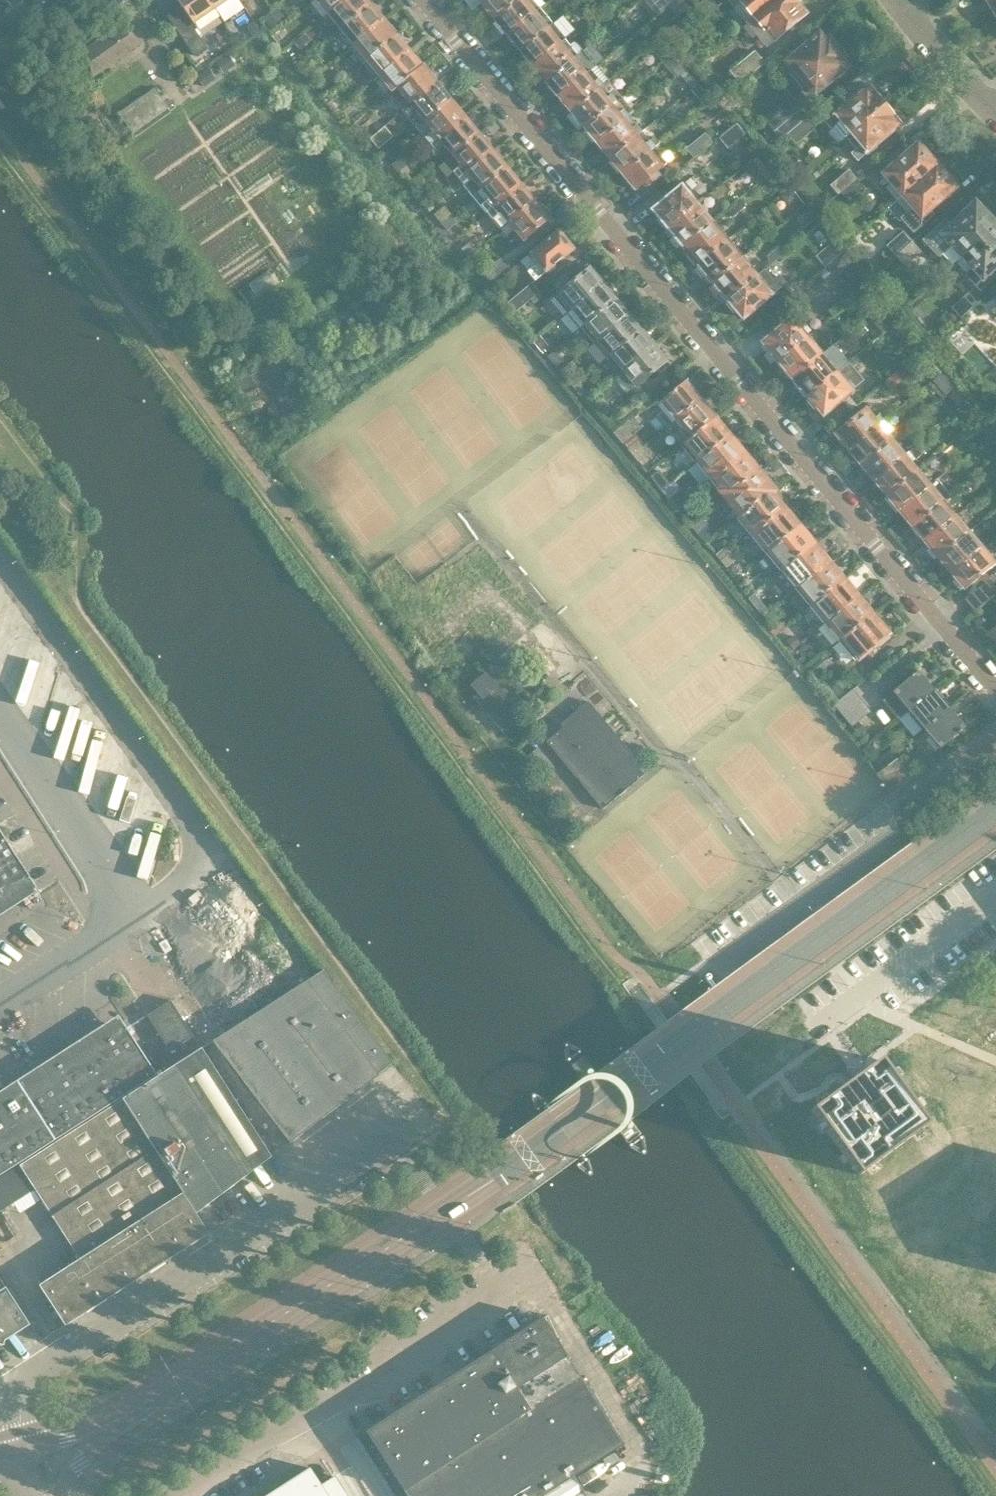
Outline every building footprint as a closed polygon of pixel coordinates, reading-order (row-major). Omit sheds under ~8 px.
[(6,1),(17,14),(22,10),(27,7),(21,0),(7,0),(6,1)] [(195,26),(196,26),(215,13),(206,0),(178,0),(195,26)] [(215,13),(235,0),(206,0),(215,13)] [(326,14),(343,0),(314,0),(326,14)] [(326,14),(339,31),(371,4),(368,0),(343,0),(326,14)] [(517,0),(485,0),(482,2),(481,4),(483,6),(482,8),(487,14),(492,13),(495,18),(517,0)] [(539,8),(544,4),(541,0),(517,0),(495,18),(494,19),(495,21),(495,24),(500,30),(504,29),(508,33),(538,8),(539,8)] [(717,9),(709,0),(703,0),(691,10),(662,34),(672,46),(717,9)] [(671,3),(666,6),(675,17),(687,7),(682,0),(674,0),(671,3)] [(747,22),(774,0),(728,0),(747,22)] [(747,22),(767,47),(807,14),(799,3),(800,0),(774,0),(747,22)] [(992,9),(991,14),(995,20),(995,0),(987,0),(992,9)] [(371,4),(339,31),(352,46),(384,19),(379,13),(380,12),(374,5),(372,5),(371,4)] [(539,8),(538,8),(508,33),(506,34),(508,37),(507,39),(513,45),(517,44),(521,49),(552,23),(539,8)] [(384,19),(352,46),(365,61),(397,35),(396,34),(396,32),(391,25),(389,26),(384,19)] [(92,78),(142,44),(126,21),(76,56),(92,78)] [(207,51),(188,22),(177,29),(196,58),(207,51)] [(552,23),(521,49),(519,50),(521,52),(520,54),(525,61),(530,60),(533,64),(564,38),(552,23)] [(255,25),(249,29),(254,35),(260,31),(259,30),(255,25)] [(397,35),(365,61),(377,76),(409,50),(397,35)] [(801,91),(808,99),(814,93),(816,95),(843,71),(842,70),(845,67),(839,60),(843,57),(830,41),(826,44),(819,36),(781,67),(788,75),(795,70),(808,85),(801,91)] [(546,80),(577,54),(582,50),(575,41),(570,45),(564,38),(533,64),(532,65),(534,67),(533,70),(538,76),(543,75),(546,80)] [(671,54),(659,39),(651,45),(663,61),(671,54)] [(409,50),(377,76),(390,92),(396,88),(422,66),(409,50)] [(559,95),(590,69),(595,65),(582,50),(577,54),(546,80),(545,81),(546,83),(546,85),(551,91),(555,91),(559,95)] [(740,85),(763,65),(754,53),(730,73),(740,85)] [(684,70),(671,54),(663,61),(676,76),(679,74),(684,70)] [(572,111),(603,85),(608,81),(595,65),(590,69),(559,95),(557,96),(559,98),(558,101),(564,107),(568,106),(572,111)] [(422,66),(396,88),(404,98),(395,105),(401,112),(436,83),(422,66)] [(696,85),(684,70),(679,74),(692,89),(696,85)] [(584,126),(616,100),(620,96),(608,81),(603,85),(572,111),(570,112),(572,114),(571,116),(576,122),(581,122),(584,126)] [(415,128),(450,100),(436,83),(401,112),(415,128)] [(835,125),(846,137),(887,103),(879,93),(873,93),(866,86),(824,122),(831,130),(835,125)] [(120,109),(132,130),(170,108),(158,87),(120,109)] [(597,141),(629,116),(633,112),(620,96),(616,100),(584,126),(583,127),(585,129),(584,131),(589,138),(594,137),(597,141)] [(429,146),(464,117),(450,100),(415,128),(429,146)] [(887,103),(846,137),(856,149),(851,153),(858,162),(900,125),(894,118),(894,112),(887,103)] [(775,131),(782,139),(800,123),(794,115),(775,131)] [(629,116),(597,141),(596,143),(597,145),(597,147),(602,153),(606,153),(610,157),(641,131),(629,116)] [(464,117),(429,146),(435,152),(443,145),(451,155),(478,133),(464,117)] [(812,130),(804,121),(786,136),(793,145),(812,130)] [(725,150),(744,134),(736,124),(717,140),(725,150)] [(383,130),(370,140),(377,149),(390,138),(383,130)] [(623,173),(655,147),(659,144),(653,137),(649,140),(641,131),(610,157),(608,158),(610,160),(609,162),(615,169),(619,168),(623,173)] [(478,133),(451,155),(460,166),(451,173),(457,179),(492,150),(478,133)] [(694,159),(713,144),(705,134),(686,150),(694,159)] [(937,166),(918,144),(907,153),(907,152),(890,167),(892,169),(882,177),(889,186),(893,184),(903,195),(937,166)] [(657,172),(667,163),(672,158),(667,152),(662,156),(655,147),(623,173),(622,174),(624,176),(622,178),(628,185),(630,185),(635,190),(645,181),(648,185),(660,175),(657,172)] [(492,150),(457,179),(470,196),(479,189),(506,167),(492,150)] [(760,154),(752,160),(759,169),(767,163),(760,154)] [(937,166),(903,195),(913,206),(901,217),(914,232),(933,215),(930,212),(936,207),(945,199),(944,198),(956,188),(937,166)] [(506,167),(479,189),(488,200),(479,207),(485,213),(520,184),(506,167)] [(837,197),(840,194),(855,181),(848,172),(829,188),(837,197)] [(451,173),(444,178),(450,185),(457,179),(451,173)] [(855,181),(840,194),(848,204),(863,191),(855,181)] [(655,218),(666,231),(697,205),(687,193),(691,190),(685,183),(653,210),(658,216),(655,218)] [(508,223),(534,201),(520,184),(485,213),(499,230),(508,223)] [(534,201),(508,223),(499,230),(505,237),(514,230),(523,240),(549,219),(534,201)] [(443,204),(432,212),(439,221),(450,213),(443,204)] [(697,205),(666,231),(680,248),(711,222),(697,205)] [(951,246),(961,257),(995,225),(984,211),(979,215),(972,207),(960,218),(959,217),(949,227),(944,222),(922,241),(937,257),(949,246),(950,247),(951,246)] [(449,219),(442,225),(450,234),(457,229),(449,219)] [(711,222),(680,248),(695,266),(726,241),(711,222)] [(961,257),(970,267),(969,269),(970,270),(969,272),(977,281),(988,271),(989,273),(995,267),(995,225),(961,257)] [(535,281),(573,249),(558,231),(520,262),(535,281)] [(885,247),(894,257),(910,243),(901,233),(885,247)] [(726,241),(695,266),(710,284),(741,259),(726,241)] [(817,256),(826,267),(843,252),(835,242),(817,256)] [(910,243),(894,257),(902,267),(919,253),(910,243)] [(766,260),(770,265),(779,257),(775,252),(766,260)] [(500,258),(482,273),(490,283),(508,267),(500,258)] [(741,259),(710,284),(725,302),(756,277),(741,259)] [(566,313),(602,284),(586,264),(577,272),(580,276),(554,297),(566,313)] [(756,277),(725,302),(735,314),(737,312),(742,318),(775,291),(769,284),(765,288),(756,277)] [(514,313),(539,292),(531,283),(507,303),(514,313)] [(584,324),(615,299),(614,298),(615,294),(611,289),(607,290),(602,284),(566,313),(579,328),(584,324)] [(956,304),(965,314),(981,299),(972,289),(956,304)] [(615,299),(584,324),(596,339),(627,314),(623,308),(624,305),(620,300),(616,300),(615,299)] [(873,299),(862,308),(868,316),(879,306),(873,299)] [(627,314),(596,339),(610,355),(641,330),(642,327),(637,321),(634,322),(627,314)] [(765,351),(775,362),(806,337),(797,326),(800,323),(795,316),(763,343),(767,349),(765,351)] [(641,330),(610,355),(622,371),(619,373),(619,374),(654,346),(649,341),(651,337),(646,332),(643,333),(641,330)] [(806,337),(775,362),(790,380),(821,355),(806,337)] [(660,372),(669,365),(654,346),(619,374),(632,389),(657,369),(660,372)] [(547,356),(556,367),(563,361),(554,351),(547,356)] [(821,355),(790,380),(805,398),(836,373),(821,355)] [(909,375),(902,367),(884,382),(891,391),(909,375)] [(836,373),(805,398),(815,411),(818,409),(823,415),(855,388),(849,381),(845,385),(836,373)] [(943,373),(931,382),(944,398),(956,388),(943,373)] [(685,381),(660,402),(674,420),(697,401),(693,395),(695,392),(689,384),(687,386),(685,383),(686,383),(685,381)] [(297,391),(308,407),(317,401),(305,385),(297,391)] [(949,395),(959,408),(967,402),(956,389),(949,395)] [(704,408),(697,401),(674,420),(689,438),(714,417),(712,415),(714,414),(707,406),(704,408)] [(834,434),(848,451),(879,425),(865,408),(834,434)] [(616,413),(609,419),(615,425),(622,419),(616,413)] [(714,418),(714,417),(689,438),(680,445),(695,463),(712,449),(720,449),(732,440),(730,438),(730,436),(728,435),(729,432),(724,427),(721,427),(720,424),(719,424),(715,420),(716,419),(715,417),(714,418)] [(641,427),(633,418),(615,433),(622,442),(631,435),(641,427)] [(879,425),(848,451),(861,466),(892,441),(879,425)] [(622,442),(622,443),(626,448),(636,440),(631,435),(622,442)] [(626,448),(632,454),(641,447),(636,440),(626,448)] [(733,442),(732,440),(720,449),(712,449),(695,463),(710,480),(726,466),(735,466),(746,457),(745,455),(745,454),(743,453),(743,450),(739,444),(736,444),(735,442),(733,442)] [(892,441),(861,466),(874,481),(905,456),(892,441)] [(641,447),(632,454),(637,461),(646,453),(641,447)] [(905,456),(874,481),(887,497),(918,471),(905,456)] [(748,459),(746,457),(735,466),(726,466),(710,480),(724,498),(741,484),(749,484),(761,475),(759,473),(760,471),(758,470),(758,468),(753,462),(750,462),(750,459),(748,459)] [(670,483),(658,469),(650,476),(668,499),(680,489),(673,481),(670,483)] [(918,471),(887,497),(899,512),(930,486),(918,471)] [(763,477),(761,475),(749,484),(741,484),(724,498),(738,515),(755,501),(763,501),(771,494),(771,493),(774,491),(772,488),(773,485),(768,479),(765,479),(764,479),(764,477),(763,477)] [(930,486),(899,512),(912,527),(943,502),(930,486)] [(774,497),(771,494),(763,501),(755,501),(738,515),(735,517),(750,535),(770,519),(779,520),(787,513),(785,511),(786,509),(784,508),(784,505),(779,499),(776,499),(776,497),(774,497)] [(943,502),(912,527),(925,543),(956,517),(943,502)] [(788,514),(787,513),(779,520),(770,519),(750,535),(765,553),(785,538),(794,538),(802,531),(800,528),(800,526),(798,526),(799,523),(794,517),(791,517),(790,515),(788,514)] [(956,517),(925,543),(938,558),(969,532),(956,517)] [(802,531),(794,538),(785,538),(765,553),(779,571),(799,555),(807,555),(816,548),(815,546),(815,544),(813,543),(813,540),(808,535),(805,534),(805,532),(803,532),(802,531)] [(969,532),(938,558),(950,573),(981,547),(969,532)] [(736,559),(730,552),(724,545),(714,554),(726,567),(736,559)] [(981,547),(950,573),(963,589),(994,563),(981,547)] [(818,550),(816,548),(807,555),(799,555),(779,571),(795,590),(828,563),(829,563),(829,562),(827,561),(828,558),(823,552),(820,552),(820,550),(818,550)] [(832,567),(829,563),(828,563),(795,590),(808,606),(828,590),(836,589),(845,582),(844,581),(844,579),(842,578),(842,576),(838,570),(835,570),(834,567),(832,567)] [(994,593),(995,591),(995,586),(990,579),(986,582),(985,582),(965,598),(974,609),(994,593)] [(847,585),(845,582),(836,589),(828,590),(808,606),(823,624),(842,608),(851,607),(860,600),(858,598),(859,597),(857,597),(857,596),(857,593),(852,587),(849,587),(849,585),(847,585)] [(754,594),(748,598),(761,614),(767,610),(754,594)] [(860,600),(851,607),(842,608),(823,624),(837,641),(857,625),(866,625),(875,618),(873,616),(873,614),(871,614),(872,611),(867,605),(864,605),(863,602),(862,602),(860,600)] [(777,618),(767,627),(774,635),(784,627),(777,618)] [(857,625),(837,641),(855,661),(876,643),(879,646),(889,638),(887,635),(888,634),(886,631),(886,628),(881,622),(878,622),(878,620),(876,620),(875,618),(866,625),(857,625)] [(793,637),(787,641),(793,648),(799,644),(793,637)] [(803,670),(809,677),(824,664),(818,657),(803,670)] [(893,692),(908,710),(934,689),(918,670),(893,692)] [(503,733),(512,725),(504,716),(507,714),(510,717),(513,714),(511,711),(515,707),(485,672),(471,685),(477,693),(473,697),(503,733)] [(852,727),(871,711),(852,689),(833,705),(852,727)] [(934,689),(908,710),(923,729),(949,708),(934,689)] [(633,755),(588,701),(560,724),(563,727),(546,741),(602,809),(643,774),(630,758),(633,755)] [(965,727),(949,708),(923,729),(940,748),(965,727)] [(20,822),(22,821),(44,807),(0,739),(0,835),(20,822)] [(911,779),(897,759),(886,766),(901,786),(911,779)] [(886,766),(876,774),(890,794),(901,786),(886,766)] [(213,1041),(290,1142),(380,1075),(378,1073),(392,1063),(322,970),(213,1041)] [(170,1000),(147,1015),(170,1051),(193,1036),(170,1000)] [(157,1075),(127,1028),(0,1109),(0,1175),(157,1075)] [(271,1157),(214,1067),(201,1048),(20,1165),(35,1189),(80,1259),(39,1285),(65,1326),(209,1234),(196,1213),(223,1193),(271,1157)] [(571,1066),(581,1080),(624,1139),(626,1139),(637,1131),(638,1129),(585,1057),(582,1056),(571,1064),(571,1066)] [(846,1084),(810,1110),(858,1175),(859,1174),(881,1203),(947,1155),(925,1126),(927,1125),(886,1070),(879,1060),(859,1075),(855,1077),(846,1084)] [(0,1178),(0,1211),(35,1189),(20,1165),(0,1178)] [(5,1340),(30,1324),(0,1278),(0,1339),(5,1340)] [(542,1317),(357,1437),(396,1495),(542,1495),(624,1444),(542,1317)] [(265,1495),(372,1495),(351,1464),(320,1485),(309,1468),(265,1495)] [(573,1476),(542,1495),(586,1495),(573,1476)]
